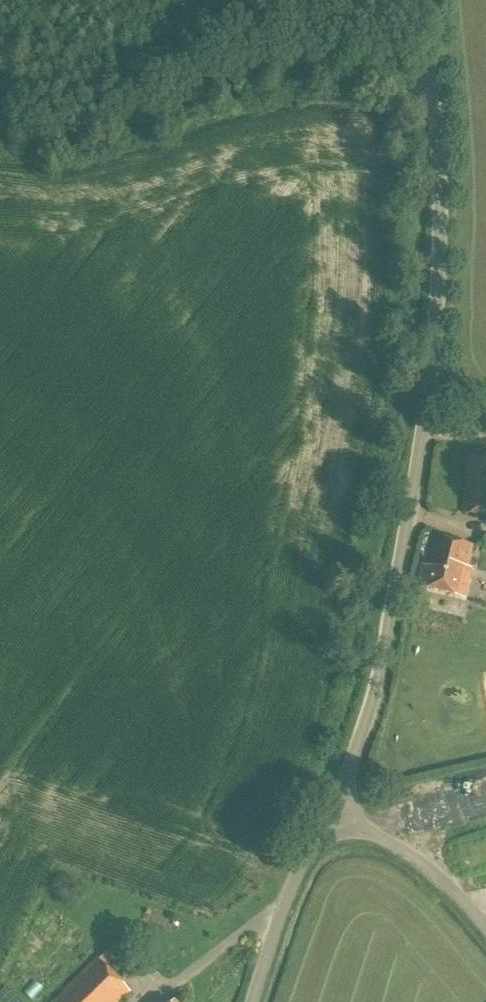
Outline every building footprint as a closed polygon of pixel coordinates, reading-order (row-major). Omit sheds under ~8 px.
[(463,512),(485,514),(485,457),(467,456),(463,512)] [(465,574),(472,545),(433,535),(425,565),(421,564),(416,585),(464,597),(469,575),(465,574)] [(411,803),(399,805),(404,836),(416,834),(411,803)] [(97,958),(52,1001),(118,1001),(129,991),(97,958)]
